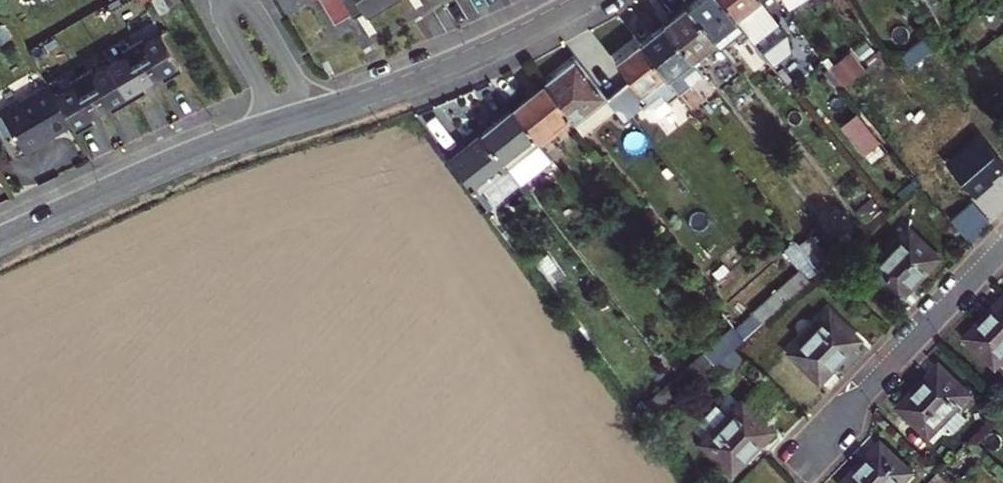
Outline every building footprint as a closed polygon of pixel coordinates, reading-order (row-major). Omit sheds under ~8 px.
[(166,11),(178,4),(175,0),(160,0),(166,11)] [(313,5),(317,2),(334,29),(354,18),(362,13),(368,22),(401,2),(400,0),(310,0),(313,5)] [(686,6),(713,41),(718,47),(731,36),(751,61),(761,53),(753,42),(719,0),(693,0),(686,6)] [(753,42),(761,53),(771,65),(789,51),(786,35),(759,0),(719,0),(753,42)] [(690,60),(713,41),(686,6),(674,16),(662,25),(690,60)] [(667,79),(690,60),(662,25),(651,34),(639,43),(667,79)] [(69,88),(52,99),(67,125),(72,133),(84,125),(90,122),(87,117),(96,111),(105,106),(108,111),(114,108),(132,97),(142,91),(139,86),(148,81),(157,76),(160,81),(167,77),(178,70),(158,36),(141,46),(138,41),(118,52),(121,57),(89,77),(86,72),(66,83),(69,88)] [(679,94),(667,79),(639,43),(625,55),(614,62),(629,81),(618,90),(635,111),(642,106),(655,116),(672,106),(668,102),(679,94)] [(847,83),(868,68),(855,51),(834,66),(847,83)] [(771,65),(761,53),(751,61),(759,70),(764,76),(773,69),(771,65)] [(623,121),(635,111),(618,90),(606,99),(575,60),(559,72),(543,85),(572,122),(582,134),(613,109),(623,121)] [(702,75),(690,60),(667,79),(679,94),(702,75)] [(558,133),(572,122),(543,85),(526,99),(511,110),(537,143),(555,128),(558,133)] [(45,87),(0,113),(0,119),(21,155),(44,142),(42,139),(51,134),(67,125),(52,99),(45,87)] [(551,160),(540,147),(537,143),(511,110),(494,124),(480,135),(508,170),(520,185),(551,160)] [(855,113),(839,125),(860,152),(876,140),(855,113)] [(558,133),(555,128),(537,143),(540,147),(558,133)] [(944,163),(974,198),(992,183),(1002,173),(1002,161),(978,131),(944,163)] [(476,195),(508,170),(480,135),(463,148),(448,160),(476,195)] [(989,224),(970,202),(949,220),(969,241),(989,224)] [(918,277),(937,258),(907,230),(868,270),(897,298),(918,277)] [(819,271),(829,262),(810,238),(799,246),(819,271)] [(795,241),(784,249),(800,270),(777,290),(785,301),(819,271),(799,246),(795,241)] [(761,323),(785,301),(777,290),(752,313),(753,313),(761,323)] [(995,366),(1002,357),(1002,299),(983,320),(966,338),(995,366)] [(743,339),(761,323),(753,313),(735,329),(743,339)] [(838,359),(857,340),(828,313),(789,353),(818,381),(838,359)] [(735,329),(734,327),(704,353),(714,366),(734,347),(743,339),(735,329)] [(704,353),(674,379),(684,392),(714,366),(704,353)] [(718,366),(725,373),(736,363),(729,356),(718,366)] [(900,408),(929,435),(942,422),(948,427),(954,432),(967,417),(961,412),(956,407),(968,394),(938,367),(919,387),(900,408)] [(741,403),(760,423),(786,397),(766,378),(741,403)] [(684,392),(674,379),(636,413),(646,426),(684,392)] [(973,399),(968,394),(956,407),(961,412),(973,399)] [(715,430),(702,444),(731,472),(765,436),(769,431),(760,423),(741,403),(728,417),(715,430)] [(703,419),(715,430),(728,417),(716,406),(703,419)] [(942,422),(929,435),(935,441),(948,427),(942,422)] [(910,472),(881,445),(858,469),(845,482),(899,482),(910,472)]
